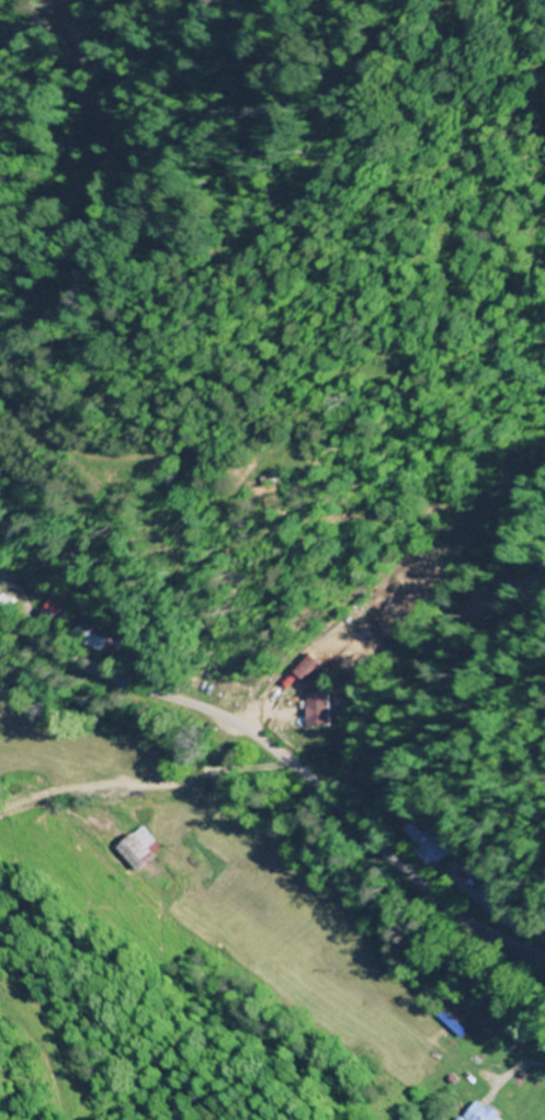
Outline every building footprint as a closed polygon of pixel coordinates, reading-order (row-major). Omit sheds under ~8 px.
[(117,643),(86,623),(77,636),(108,656),(117,643)] [(295,670),(314,685),(327,668),(308,653),(295,670)] [(323,700),(290,700),(290,709),(312,709),(312,714),(323,714),(323,700)] [(452,851),(430,828),(423,834),(411,822),(404,830),(438,865),(452,851)] [(120,849),(140,871),(165,848),(145,826),(120,849)]
